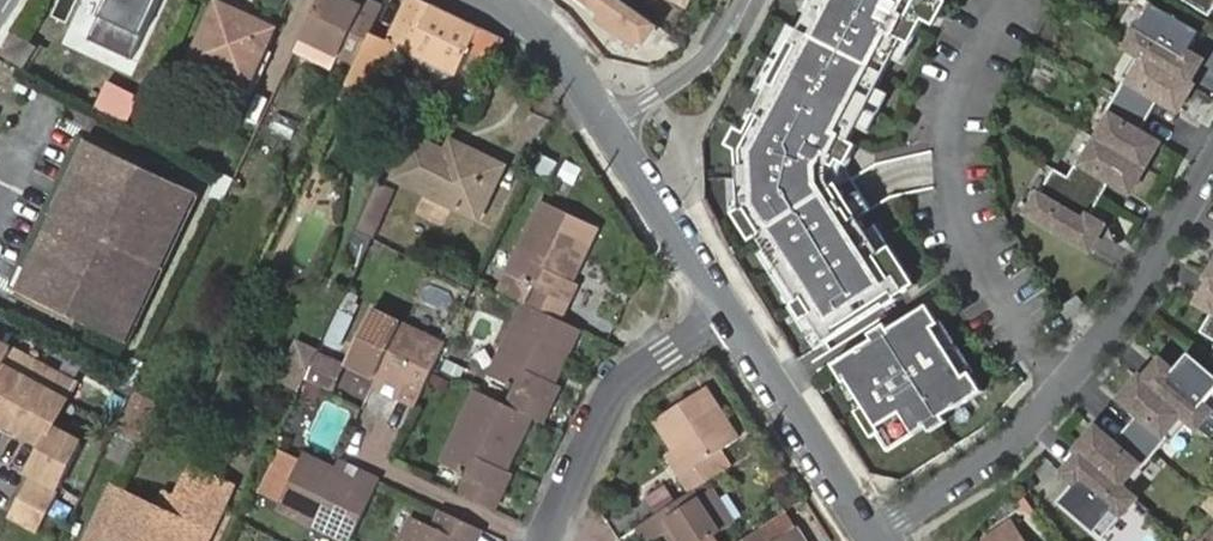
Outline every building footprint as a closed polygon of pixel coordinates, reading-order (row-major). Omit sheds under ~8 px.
[(160,0),(108,0),(89,39),(131,60),(160,0)] [(298,40),(355,65),(359,56),(369,35),(381,10),(362,0),(357,11),(334,0),(317,0),(298,40)] [(357,11),(362,0),(334,0),(357,11)] [(502,39),(433,6),(430,10),(406,0),(384,43),(388,44),(455,77),(468,53),(491,64),(502,39)] [(619,0),(582,0),(601,14),(597,20),(633,46),(638,40),(643,43),(655,26),(619,0)] [(852,155),(845,150),(906,34),(914,38),(932,5),(943,11),(949,0),(814,0),(796,34),(794,33),(771,75),(774,77),(740,140),(741,200),(735,204),(752,232),(759,228),(798,293),(792,296),(802,313),(808,309),(824,335),(916,279),(906,262),(896,269),(840,178),(852,155)] [(1184,48),(1197,27),(1152,0),(1149,0),(1124,43),(1142,53),(1185,79),(1198,56),(1184,48)] [(1206,15),(1212,3),(1212,0),(1180,0),(1206,15)] [(217,3),(191,59),(245,86),(272,28),(217,3)] [(369,35),(359,56),(361,58),(377,66),(388,44),(384,43),(369,35)] [(16,36),(3,56),(22,69),(35,49),(16,36)] [(1175,105),(1189,81),(1185,79),(1142,53),(1131,70),(1135,73),(1122,96),(1146,110),(1156,94),(1175,105)] [(377,66),(361,58),(343,94),(360,102),(377,66)] [(71,91),(126,119),(131,108),(77,80),(71,91)] [(1156,138),(1137,127),(1146,110),(1122,96),(1108,119),(1104,117),(1094,134),(1142,162),(1156,138)] [(277,114),(272,132),(295,138),(300,120),(277,114)] [(1127,187),(1142,162),(1094,134),(1084,151),(1088,154),(1074,177),(1099,191),(1107,176),(1127,187)] [(21,289),(94,142),(87,137),(12,285),(21,289)] [(395,178),(476,218),(500,167),(448,141),(443,151),(415,138),(395,178)] [(118,338),(192,190),(94,142),(21,289),(38,298),(118,338)] [(1086,212),(1099,191),(1074,177),(1050,163),(1023,208),(1086,244),(1100,221),(1086,212)] [(221,203),(232,179),(220,173),(208,197),(221,203)] [(389,184),(375,177),(360,209),(351,229),(364,235),(373,216),(389,184)] [(373,216),(364,235),(371,238),(395,187),(389,184),(373,216)] [(199,194),(192,190),(118,338),(125,342),(199,194)] [(539,208),(504,282),(532,294),(523,312),(557,328),(576,292),(571,290),(563,287),(573,266),(581,271),(599,234),(539,208)] [(1204,272),(1208,274),(1212,277),(1212,257),(1204,272)] [(571,290),(581,271),(573,266),(563,287),(571,290)] [(1208,274),(1196,296),(1209,305),(1197,326),(1212,336),(1212,277),(1208,274)] [(504,282),(496,299),(520,310),(523,312),(532,294),(504,282)] [(1067,318),(1086,306),(1080,295),(1060,307),(1067,318)] [(982,387),(970,368),(964,372),(948,347),(940,352),(925,328),(940,318),(928,300),(870,335),(888,347),(868,336),(833,359),(844,377),(847,376),(877,425),(875,427),(886,446),(982,387)] [(417,405),(446,343),(373,308),(349,360),(379,375),(404,386),(400,397),(417,405)] [(528,424),(538,428),(556,394),(549,391),(541,387),(550,367),(558,370),(574,337),(557,328),(523,312),(520,310),(487,381),(513,394),(504,413),(528,424)] [(0,341),(0,419),(45,444),(33,470),(67,487),(98,426),(64,408),(77,382),(0,341)] [(1212,396),(1212,369),(1184,344),(1168,364),(1156,353),(1139,372),(1177,405),(1193,419),(1212,396)] [(119,380),(133,387),(144,364),(130,356),(119,380)] [(300,385),(309,367),(291,357),(276,386),(294,396),(300,385)] [(309,367),(300,385),(323,396),(335,370),(313,359),(309,367)] [(541,387),(549,391),(558,370),(550,367),(541,387)] [(1164,421),(1177,405),(1139,372),(1135,369),(1117,390),(1134,405),(1122,419),(1143,438),(1161,417),(1164,421)] [(362,397),(369,378),(348,371),(341,389),(362,397)] [(674,475),(685,493),(715,474),(704,456),(728,440),(694,388),(647,418),(666,448),(680,471),(674,475)] [(144,437),(161,404),(138,392),(121,424),(144,437)] [(455,498),(491,515),(510,480),(503,477),(495,473),(503,455),(511,460),(528,424),(504,413),(473,397),(437,471),(462,483),(455,498)] [(1125,457),(1143,438),(1122,419),(1109,433),(1092,418),(1073,440),(1077,443),(1115,476),(1129,461),(1125,457)] [(1097,528),(1131,490),(1115,476),(1077,443),(1060,462),(1072,472),(1056,491),(1097,528)] [(660,453),(674,475),(680,471),(666,448),(660,453)] [(495,473),(503,477),(511,460),(503,455),(495,473)] [(333,540),(351,540),(375,487),(356,477),(352,484),(328,473),(299,459),(273,514),(333,540)] [(356,477),(342,470),(332,465),(328,473),(352,484),(356,477)] [(145,501),(126,540),(202,540),(229,484),(194,466),(177,500),(189,506),(183,518),(161,508),(145,501)] [(1008,478),(996,491),(1005,500),(1016,487),(1008,478)] [(33,480),(16,515),(45,529),(62,494),(33,480)] [(145,501),(115,486),(88,540),(126,540),(145,501)] [(694,509),(711,500),(704,490),(689,499),(694,509)] [(633,527),(642,540),(645,540),(660,532),(666,540),(709,540),(707,537),(726,525),(711,500),(694,509),(689,499),(685,493),(633,527)] [(168,495),(161,508),(183,518),(189,506),(177,500),(168,495)] [(478,537),(437,516),(429,531),(410,522),(400,540),(476,540),(478,537)] [(1000,521),(974,537),(977,540),(1013,540),(1000,521)] [(1198,540),(1212,540),(1212,524),(1198,540)] [(790,531),(774,540),(797,540),(790,531)] [(753,532),(739,540),(759,540),(753,532)]
